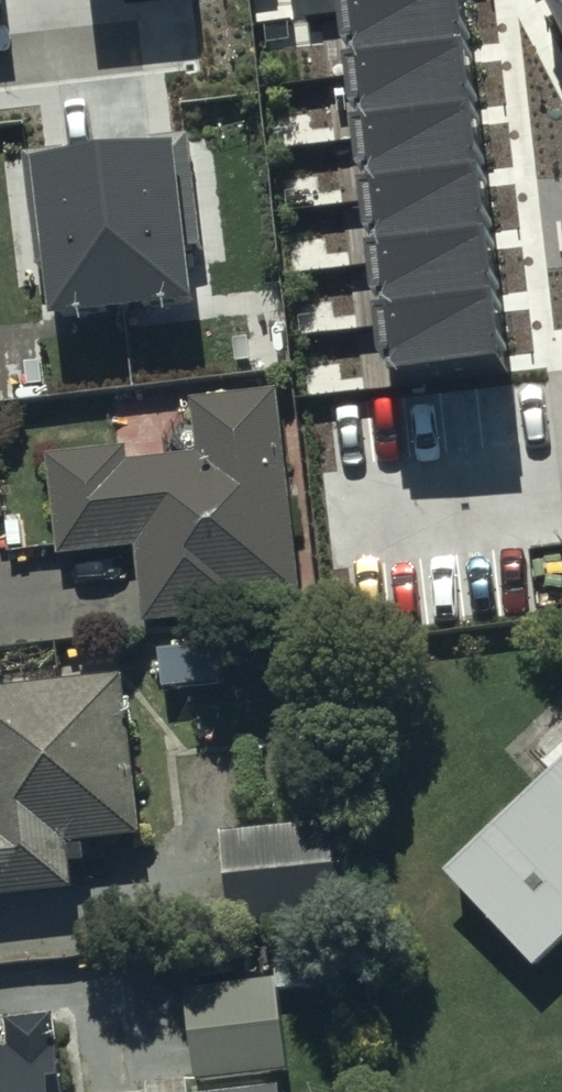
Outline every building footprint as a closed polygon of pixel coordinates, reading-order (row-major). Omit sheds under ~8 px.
[(461,0),(347,0),(395,383),(507,369),(461,0)] [(561,36),(561,0),(543,0),(561,36)] [(31,155),(52,317),(192,299),(171,137),(31,155)] [(54,452),(64,552),(143,544),(151,623),(278,610),(276,592),(306,589),(287,402),(203,410),(208,460),(130,468),(128,444),(54,452)] [(81,886),(77,839),(150,832),(135,674),(0,686),(0,893),(81,886)] [(451,870),(544,968),(561,951),(561,764),(451,870)] [(228,825),(237,915),(352,903),(343,814),(228,825)] [(194,985),(204,1080),(296,1071),(286,976),(194,985)] [(60,1077),(78,1075),(71,1014),(12,1021),(15,1044),(0,1046),(0,1091),(61,1091),(60,1077)]
